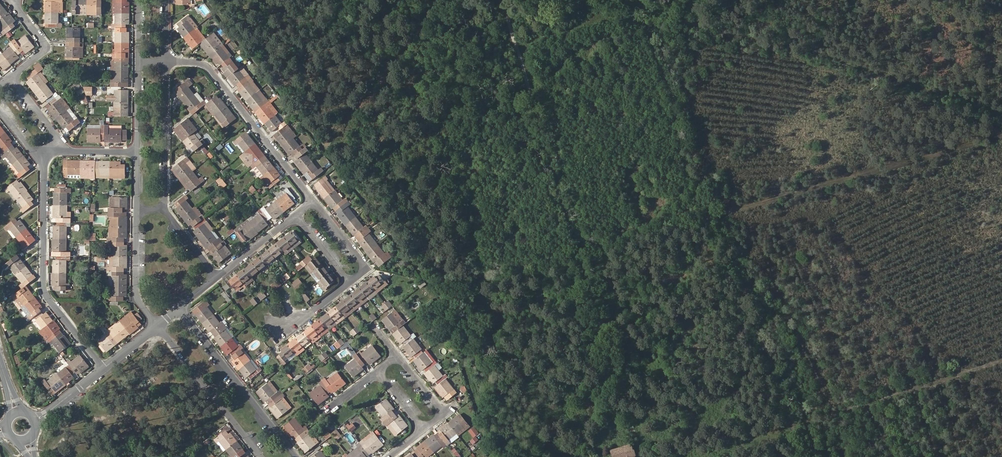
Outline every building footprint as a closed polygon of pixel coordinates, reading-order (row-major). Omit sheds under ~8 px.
[(45,2),(45,12),(59,12),(59,2),(62,2),(62,0),(49,0),(49,2),(47,2),(45,2)] [(87,12),(87,0),(76,0),(76,2),(72,2),(72,7),(72,12),(72,15),(76,15),(76,12),(87,12)] [(102,13),(102,1),(98,1),(98,0),(87,0),(87,12),(98,12),(98,15),(102,15),(102,13)] [(129,14),(129,2),(126,2),(126,0),(112,0),(112,2),(116,2),(116,13),(129,14)] [(62,23),(59,23),(59,12),(45,12),(45,23),(49,23),(49,27),(62,27),(62,23)] [(14,27),(12,24),(14,21),(8,13),(0,19),(0,25),(4,30),(1,32),(4,35),(6,34),(13,28),(14,27)] [(126,24),(129,24),(129,14),(116,13),(115,24),(112,24),(112,28),(117,28),(126,28),(126,24)] [(196,28),(198,26),(191,18),(190,18),(188,15),(177,24),(179,27),(177,29),(184,37),(196,28)] [(83,38),(81,38),(81,27),(72,27),(67,27),(67,38),(71,38),(71,42),(83,42),(83,38)] [(115,43),(129,43),(129,32),(126,32),(126,28),(117,28),(116,32),(115,32),(115,43)] [(199,45),(202,42),(205,39),(196,28),(184,37),(191,47),(193,45),(195,47),(199,45)] [(224,44),(214,32),(205,39),(202,42),(204,45),(202,47),(209,56),(224,44)] [(24,50),(26,53),(34,46),(26,36),(17,42),(15,39),(12,42),(20,52),(24,50)] [(19,57),(17,55),(20,52),(12,42),(9,44),(11,47),(3,54),(11,64),(19,57)] [(71,46),(67,46),(66,58),(79,58),(79,47),(83,47),(83,42),(71,42),(71,46)] [(202,47),(204,45),(202,42),(199,45),(208,56),(209,56),(202,47)] [(126,54),(129,54),(129,43),(115,43),(115,53),(112,53),(112,57),(126,57),(126,54)] [(230,57),(233,55),(224,44),(209,56),(215,64),(217,63),(218,62),(220,65),(221,64),(230,57)] [(11,64),(3,54),(0,56),(0,68),(2,71),(11,64)] [(112,62),(111,62),(111,72),(129,72),(129,61),(125,61),(126,57),(112,57),(112,62)] [(221,64),(224,67),(232,60),(230,57),(221,64)] [(222,69),(229,78),(240,69),(233,60),(232,60),(224,67),(222,69)] [(35,92),(46,83),(38,73),(40,72),(44,69),(42,65),(36,70),(27,76),(30,79),(27,81),(35,92)] [(249,75),(242,67),(240,69),(246,77),(249,75)] [(240,87),(251,78),(249,75),(246,77),(240,69),(229,78),(235,86),(238,84),(240,87)] [(46,83),(48,81),(40,72),(38,73),(46,83)] [(110,87),(114,87),(125,87),(125,83),(128,83),(129,72),(111,72),(110,87)] [(243,90),(240,92),(246,100),(257,91),(251,83),(253,82),(251,78),(240,87),(243,90)] [(180,92),(177,95),(184,103),(195,94),(188,86),(192,83),(189,79),(177,89),(180,92)] [(257,91),(259,90),(253,82),(251,83),(257,91)] [(43,102),(46,100),(48,103),(58,96),(56,93),(54,94),(46,83),(35,92),(43,102)] [(125,87),(114,87),(114,101),(128,102),(128,91),(125,91),(125,87)] [(76,92),(79,96),(85,92),(82,88),(78,91),(76,92)] [(257,91),(246,100),(253,109),(256,107),(258,109),(269,101),(259,90),(257,91)] [(195,94),(184,103),(190,111),(193,109),(196,112),(203,106),(211,100),(209,97),(204,101),(197,92),(195,94)] [(50,111),(52,113),(56,119),(69,108),(59,95),(58,96),(48,103),(50,106),(48,108),(50,111)] [(206,109),(207,108),(214,117),(216,115),(227,106),(220,98),(217,100),(214,97),(211,100),(203,106),(206,109)] [(108,116),(122,116),(125,116),(125,112),(128,112),(128,102),(114,101),(114,112),(108,112),(108,116)] [(261,112),(258,115),(265,124),(276,115),(269,106),(271,104),(269,101),(258,109),(261,112)] [(279,113),(271,103),(269,101),(271,104),(269,106),(276,115),(279,113)] [(233,121),(230,117),(233,115),(227,106),(216,115),(222,123),(223,123),(226,126),(233,121)] [(69,130),(80,121),(69,108),(56,119),(64,129),(67,127),(69,130)] [(223,128),(226,126),(223,123),(222,123),(216,115),(214,117),(223,128)] [(271,132),(274,129),(277,133),(287,125),(284,121),(282,123),(276,115),(265,124),(271,132)] [(183,141),(187,138),(194,132),(187,124),(190,121),(188,118),(176,127),(179,130),(176,132),(183,141)] [(101,142),(101,138),(105,139),(105,125),(101,125),(101,128),(88,128),(88,142),(101,142)] [(122,142),(122,140),(122,131),(122,128),(108,128),(108,125),(105,125),(105,139),(108,139),(108,142),(122,142)] [(276,138),(283,146),(294,138),(287,129),(289,128),(290,128),(287,125),(277,133),(279,136),(276,138)] [(294,138),(296,136),(289,128),(287,129),(294,138)] [(194,151),(206,141),(204,138),(201,141),(194,132),(187,138),(183,141),(190,149),(192,147),(194,151)] [(0,150),(0,153),(1,155),(12,146),(10,143),(12,141),(6,133),(0,137),(0,148),(1,150),(0,150)] [(239,142),(238,143),(245,152),(255,143),(249,135),(246,137),(243,134),(236,139),(239,142)] [(283,146),(289,154),(291,153),(292,152),(295,156),(305,148),(303,144),(300,146),(294,138),(283,146)] [(251,160),(249,163),(251,165),(262,157),(260,154),(262,152),(255,143),(245,152),(251,160)] [(4,158),(6,156),(13,165),(24,156),(17,147),(15,149),(12,146),(1,155),(4,158)] [(308,151),(305,148),(295,156),(297,159),(294,161),(301,170),(312,161),(306,152),(308,151)] [(245,152),(242,154),(249,163),(251,160),(245,152)] [(19,178),(30,169),(28,166),(30,164),(24,156),(13,165),(10,167),(19,178)] [(301,170),(294,161),(297,159),(295,156),(294,157),(291,159),(300,170),(301,170)] [(262,157),(251,165),(260,177),(274,166),(267,158),(265,160),(262,157)] [(182,179),(193,171),(187,163),(188,162),(185,158),(175,166),(178,170),(176,171),(182,179)] [(67,178),(67,175),(81,175),(81,161),(68,161),(68,164),(64,164),(63,178),(67,178)] [(91,175),(91,178),(95,178),(95,165),(91,165),(91,161),(87,161),(81,161),(81,175),(91,175)] [(95,178),(110,178),(110,162),(99,161),(99,165),(95,165),(95,178)] [(319,170),(312,161),(301,170),(308,178),(311,176),(313,179),(323,171),(321,168),(319,170)] [(110,178),(125,178),(125,165),(121,165),(121,162),(110,162),(110,178)] [(182,179),(176,171),(178,170),(175,166),(171,169),(180,181),(182,179)] [(260,177),(269,189),(280,180),(277,177),(280,175),(274,166),(260,177)] [(300,170),(310,182),(313,179),(311,176),(308,178),(301,170),(300,170)] [(196,187),(199,185),(205,180),(202,177),(200,179),(193,171),(182,179),(189,188),(191,186),(193,189),(194,189),(196,187)] [(222,188),(227,184),(221,176),(217,179),(222,188)] [(319,186),(316,188),(325,198),(335,190),(327,180),(326,181),(323,178),(316,183),(319,186)] [(180,181),(189,192),(193,189),(191,186),(189,188),(182,179),(180,181)] [(7,193),(10,191),(16,199),(25,192),(27,191),(21,183),(18,185),(15,181),(11,185),(4,190),(7,193)] [(248,188),(252,194),(256,191),(252,185),(248,188)] [(55,192),(54,192),(54,205),(68,205),(68,192),(71,192),(71,188),(66,188),(63,188),(57,188),(57,192),(55,192)] [(284,211),(294,203),(292,200),(295,198),(287,188),(274,198),(276,200),(284,211)] [(332,208),(335,206),(338,210),(348,202),(345,198),(343,200),(335,190),(325,198),(332,208)] [(22,213),(33,204),(31,201),(34,199),(27,191),(25,192),(16,199),(23,208),(20,210),(22,213)] [(175,208),(182,217),(193,208),(186,199),(188,198),(186,195),(176,203),(178,206),(175,208)] [(125,208),(128,208),(128,197),(109,197),(109,207),(109,212),(119,212),(125,212),(125,208)] [(274,220),(284,211),(276,200),(265,209),(264,207),(261,209),(262,211),(269,219),(272,217),(274,220)] [(337,215),(345,225),(356,217),(355,215),(348,206),(350,204),(348,202),(338,210),(340,212),(337,215)] [(71,218),(67,218),(68,205),(54,205),(54,218),(57,218),(57,222),(71,222),(71,218)] [(192,223),(194,226),(204,218),(202,215),(200,217),(193,208),(182,217),(189,225),(192,223)] [(262,211),(261,209),(247,219),(249,222),(262,211)] [(258,233),(268,225),(266,222),(269,219),(262,211),(249,222),(258,233)] [(109,216),(109,217),(109,227),(127,227),(127,216),(125,216),(125,212),(119,212),(109,212),(109,216)] [(345,225),(352,234),(354,235),(356,233),(359,236),(369,228),(366,225),(364,227),(356,217),(345,225)] [(208,234),(211,231),(204,223),(206,221),(207,221),(204,218),(194,226),(196,229),(194,231),(200,240),(208,234)] [(7,230),(9,228),(16,237),(27,228),(20,220),(17,223),(15,219),(5,227),(7,230)] [(247,219),(244,222),(233,230),(234,231),(236,233),(249,222),(247,219)] [(211,231),(213,230),(206,221),(204,223),(211,231)] [(57,226),(54,226),(53,239),(60,239),(67,239),(67,226),(71,226),(71,222),(57,222),(57,226)] [(247,241),(258,233),(249,222),(236,233),(242,241),(245,238),(246,239),(247,241)] [(124,238),(127,238),(127,227),(109,227),(109,237),(110,237),(110,242),(124,242),(124,238)] [(23,251),(33,242),(31,239),(34,237),(27,228),(16,237),(22,245),(20,247),(23,251)] [(361,239),(358,241),(366,251),(377,243),(369,233),(371,231),(369,228),(359,236),(361,239)] [(220,243),(222,241),(215,232),(213,230),(211,231),(208,234),(200,240),(207,249),(210,246),(212,250),(220,243)] [(288,234),(285,236),(284,237),(290,244),(291,246),(300,240),(293,232),(289,235),(288,234)] [(283,252),(291,246),(290,244),(284,237),(280,240),(281,241),(277,244),(283,252)] [(70,252),(67,252),(67,239),(60,239),(53,239),(53,252),(57,252),(57,256),(70,256),(70,252)] [(291,246),(293,249),(302,242),(300,240),(291,246)] [(229,255),(232,253),(222,241),(220,243),(229,255)] [(127,246),(124,246),(124,242),(110,242),(110,245),(113,245),(113,256),(118,256),(127,256),(127,246)] [(218,264),(229,255),(220,243),(212,250),(214,252),(211,255),(218,264)] [(387,257),(389,255),(390,255),(387,252),(385,253),(377,243),(366,251),(374,262),(377,260),(380,263),(387,257)] [(273,247),(272,246),(268,249),(275,259),(283,252),(277,244),(273,247)] [(268,265),(275,259),(268,249),(268,250),(264,252),(265,254),(261,257),(268,265)] [(57,259),(53,260),(53,272),(58,272),(67,272),(67,260),(70,260),(70,256),(57,256),(57,259)] [(124,267),(127,267),(127,256),(118,256),(113,256),(109,256),(109,267),(108,267),(108,271),(118,271),(124,271),(124,267)] [(5,269),(9,267),(16,275),(26,266),(20,258),(17,260),(14,257),(4,265),(3,266),(5,269)] [(257,260),(256,259),(252,262),(259,271),(268,265),(261,257),(257,260)] [(314,272),(322,265),(319,261),(320,261),(316,257),(314,258),(311,261),(306,265),(304,266),(311,274),(314,272)] [(387,257),(380,263),(379,263),(381,266),(389,259),(387,257)] [(252,277),(259,271),(252,262),(248,265),(249,266),(245,269),(252,277)] [(259,271),(262,274),(270,267),(269,266),(268,265),(259,271)] [(317,272),(322,278),(329,273),(326,269),(325,269),(322,265),(314,272),(315,274),(317,272)] [(25,285),(35,277),(26,266),(16,275),(22,283),(19,286),(22,288),(23,287),(25,285)] [(254,280),(252,277),(245,269),(241,272),(240,271),(236,274),(245,285),(246,287),(254,280)] [(113,285),(126,285),(127,274),(123,274),(124,271),(118,271),(108,271),(108,275),(113,275),(113,285)] [(56,290),(70,290),(70,283),(67,283),(67,272),(58,272),(53,272),(53,286),(56,286),(56,290)] [(323,290),(325,289),(334,281),(331,277),(332,276),(329,273),(322,278),(317,282),(323,290)] [(237,292),(245,285),(236,274),(232,277),(233,278),(229,281),(237,292)] [(376,277),(375,276),(368,282),(375,289),(384,282),(379,275),(376,277)] [(292,283),(295,287),(301,281),(299,278),(292,283)] [(295,287),(297,290),(304,285),(301,281),(295,287)] [(417,286),(420,289),(426,284),(423,281),(417,286)] [(369,299),(377,292),(375,289),(368,282),(364,285),(364,284),(360,287),(364,292),(367,296),(369,298),(369,299)] [(377,292),(378,293),(387,285),(384,282),(375,289),(377,292)] [(123,296),(126,296),(126,285),(113,285),(113,296),(109,296),(108,296),(108,301),(123,301),(123,296)] [(15,304),(19,309),(21,307),(32,299),(35,297),(27,288),(25,290),(23,287),(22,288),(15,294),(13,296),(12,296),(17,303),(15,304)] [(356,290),(357,291),(352,295),(355,298),(359,302),(367,296),(364,292),(360,287),(356,290)] [(353,311),(361,305),(359,302),(355,298),(352,295),(348,298),(347,297),(344,300),(353,311)] [(361,305),(369,299),(369,298),(367,296),(359,302),(361,305)] [(32,299),(21,307),(31,319),(34,316),(41,311),(39,308),(41,306),(35,297),(32,299)] [(340,303),(341,304),(337,307),(345,318),(353,311),(344,300),(340,303)] [(196,314),(203,323),(214,314),(207,306),(209,305),(206,301),(197,309),(199,312),(196,314)] [(332,310),(331,309),(328,312),(331,317),(337,324),(345,318),(337,307),(332,310)] [(395,332),(403,325),(406,323),(395,310),(382,320),(390,331),(393,329),(395,332)] [(42,329),(53,320),(46,312),(44,314),(41,311),(34,316),(31,319),(33,322),(35,321),(42,329)] [(138,327),(136,324),(139,322),(135,316),(131,311),(119,321),(121,323),(129,334),(138,327)] [(329,330),(337,324),(331,317),(328,312),(324,315),(325,316),(321,319),(322,321),(329,330)] [(215,332),(225,324),(227,323),(224,320),(220,323),(214,314),(203,323),(205,325),(210,331),(212,329),(215,332)] [(60,329),(61,328),(55,319),(53,320),(60,329)] [(321,337),(329,330),(322,321),(321,319),(317,323),(316,322),(312,325),(313,327),(321,337)] [(49,342),(59,334),(57,331),(60,329),(53,320),(42,329),(38,332),(45,340),(46,339),(49,342)] [(121,340),(129,334),(121,323),(115,328),(113,330),(111,327),(108,330),(116,340),(119,338),(121,340)] [(221,346),(232,338),(225,329),(227,328),(225,324),(215,332),(217,335),(214,337),(221,346)] [(313,343),(321,337),(313,327),(312,325),(308,328),(309,329),(305,332),(308,336),(311,340),(313,343)] [(400,344),(403,342),(406,345),(414,338),(416,337),(414,333),(411,335),(403,325),(395,332),(392,334),(400,344)] [(106,351),(106,352),(115,345),(113,342),(116,340),(108,330),(105,332),(106,334),(98,341),(101,345),(106,351)] [(300,336),(300,335),(296,338),(299,341),(302,346),(311,340),(308,336),(305,332),(300,336)] [(60,352),(63,350),(71,343),(64,335),(62,337),(59,334),(49,342),(51,345),(53,344),(60,352)] [(233,356),(241,349),(243,348),(241,345),(239,346),(232,338),(221,346),(228,355),(230,353),(233,356)] [(294,352),(297,355),(305,349),(302,346),(299,341),(296,338),(292,341),(293,342),(288,345),(292,350),(294,352)] [(423,353),(421,350),(422,349),(414,338),(406,345),(403,347),(408,353),(411,357),(413,356),(416,359),(423,353)] [(341,346),(344,350),(349,345),(347,342),(344,344),(341,346)] [(282,350),(282,351),(280,354),(284,360),(294,352),(292,350),(288,345),(282,350)] [(368,362),(370,365),(380,356),(372,345),(361,354),(360,351),(356,354),(365,365),(368,362)] [(233,361),(239,369),(250,361),(241,349),(233,356),(235,358),(233,361)] [(435,361),(426,350),(424,352),(433,362),(435,361)] [(435,365),(437,364),(435,361),(433,362),(424,352),(423,353),(416,359),(413,361),(422,371),(424,369),(427,372),(435,365)] [(284,367),(287,364),(284,360),(280,354),(276,357),(281,364),(284,367)] [(344,367),(353,378),(364,369),(362,367),(365,365),(356,354),(354,356),(355,358),(344,367)] [(80,373),(89,366),(80,355),(72,362),(70,359),(67,362),(72,369),(75,372),(78,370),(80,373)] [(251,379),(261,371),(259,368),(257,369),(250,361),(239,369),(246,378),(248,376),(251,379)] [(74,377),(72,375),(75,372),(72,369),(67,362),(64,364),(66,367),(57,373),(63,381),(66,384),(74,377)] [(446,379),(448,377),(445,374),(443,376),(435,365),(427,372),(424,374),(432,384),(435,382),(437,386),(446,379)] [(55,393),(66,384),(63,381),(57,373),(47,381),(45,379),(42,381),(50,392),(53,390),(55,393)] [(335,392),(345,384),(337,373),(327,381),(325,378),(322,381),(323,383),(330,391),(333,389),(335,391),(335,392)] [(448,399),(456,392),(446,379),(437,386),(435,388),(443,398),(446,396),(448,399)] [(278,391),(270,381),(267,383),(276,393),(278,391)] [(329,396),(327,394),(330,391),(323,383),(322,381),(319,383),(321,385),(310,394),(318,405),(329,396)] [(278,391),(276,393),(267,383),(257,391),(265,402),(267,400),(270,403),(280,394),(278,391)] [(278,418),(289,410),(280,399),(283,397),(280,394),(270,403),(272,406),(270,408),(278,418)] [(289,410),(292,408),(283,397),(280,399),(289,410)] [(394,414),(391,411),(394,409),(386,399),(375,407),(384,418),(382,419),(384,422),(394,414)] [(397,434),(407,425),(399,415),(396,417),(394,414),(384,422),(381,424),(384,427),(386,425),(389,423),(397,434)] [(467,429),(470,427),(462,417),(459,419),(457,416),(448,423),(457,434),(460,431),(465,427),(467,429)] [(292,437),(295,435),(297,438),(307,429),(305,426),(303,428),(295,418),(284,426),(292,437)] [(336,429),(337,428),(331,421),(325,427),(327,430),(329,432),(330,433),(336,429)] [(394,436),(397,434),(389,423),(386,425),(394,436)] [(450,443),(448,440),(457,434),(448,423),(440,430),(442,433),(439,435),(447,445),(450,443)] [(305,453),(316,444),(308,434),(310,432),(307,429),(297,438),(299,441),(297,443),(299,446),(305,453)] [(338,437),(336,435),(339,433),(336,429),(330,433),(332,436),(335,439),(338,437)] [(214,440),(223,452),(226,450),(237,441),(235,438),(230,432),(227,434),(225,431),(214,440)] [(316,444),(318,443),(310,432),(308,434),(316,444)] [(373,453),(383,445),(378,439),(372,432),(362,440),(364,442),(361,444),(362,445),(368,453),(371,451),(373,453)] [(444,448),(447,445),(439,435),(436,438),(434,436),(433,435),(425,441),(430,447),(434,452),(442,445),(444,448)] [(241,452),(244,449),(237,441),(226,450),(232,456),(234,456),(240,456),(243,454),(241,452)] [(434,452),(430,447),(425,441),(422,443),(417,448),(419,451),(416,453),(419,456),(427,456),(434,452)] [(365,456),(368,453),(362,445),(358,448),(357,447),(347,456),(348,456),(349,456),(366,456),(365,456)] [(622,456),(634,453),(632,445),(611,451),(613,456),(622,456)]
